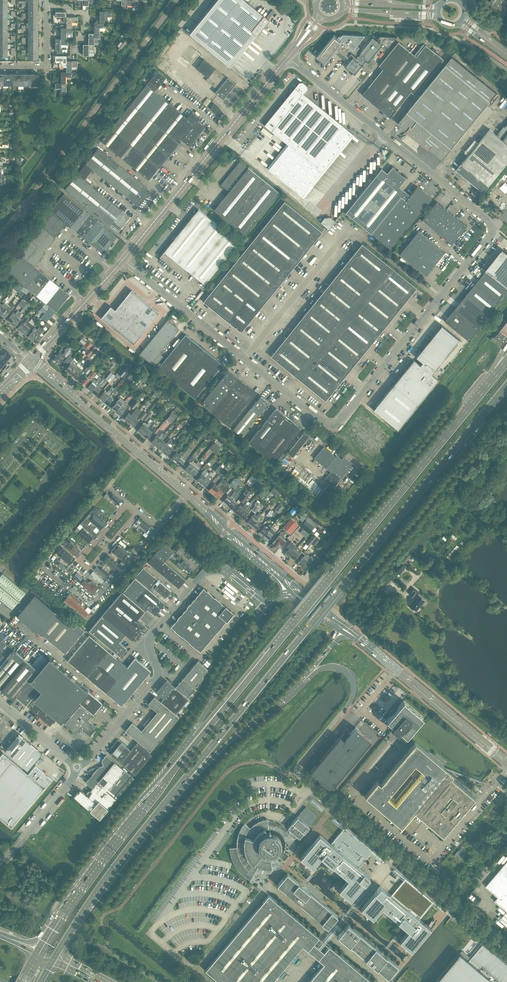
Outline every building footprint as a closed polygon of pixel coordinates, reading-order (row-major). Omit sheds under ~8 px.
[(138,0),(127,0),(127,6),(132,6),(132,7),(132,11),(138,11),(138,0)] [(190,33),(230,66),(256,34),(268,20),(263,15),(244,0),(217,0),(190,33)] [(505,0),(491,0),(490,2),(501,10),(506,2),(505,0)] [(66,17),(66,11),(55,11),(55,17),(60,17),(61,22),(66,22),(66,17)] [(105,22),(105,17),(111,17),(111,11),(99,11),(99,17),(99,22),(105,22)] [(72,28),(72,22),(77,22),(77,17),(66,17),(66,22),(66,28),(72,28)] [(105,28),(105,22),(99,22),(94,22),(94,28),(94,33),(100,33),(100,28),(105,28)] [(66,39),(66,33),(72,33),(72,28),(66,28),(60,28),(61,33),(60,39),(66,39)] [(101,43),(101,38),(100,38),(100,33),(94,33),(88,33),(88,39),(88,44),(94,44),(94,43),(101,43)] [(320,52),(316,57),(325,64),(337,49),(338,48),(348,56),(347,57),(350,59),(345,66),(355,75),(358,71),(362,67),(369,73),(377,62),(372,58),(384,44),(388,47),(387,48),(388,48),(397,37),(397,36),(380,36),(379,37),(377,39),(373,35),(362,49),(357,45),(365,35),(343,34),(341,37),(339,35),(338,37),(334,34),(320,52)] [(119,51),(126,43),(121,38),(114,47),(119,51)] [(61,50),(61,44),(66,44),(66,39),(60,39),(55,39),(55,45),(55,50),(61,50)] [(379,103),(416,57),(399,42),(380,66),(383,69),(363,94),(372,102),(375,99),(379,103)] [(181,43),(174,52),(178,56),(185,47),(181,43)] [(94,50),(94,44),(88,44),(83,44),(83,50),(83,55),(89,55),(89,50),(94,50)] [(416,57),(379,103),(384,106),(381,109),(391,117),(411,91),(416,96),(420,91),(419,90),(444,59),(426,45),(416,57)] [(185,47),(178,56),(183,59),(190,51),(185,47)] [(190,51),(183,59),(187,63),(194,54),(190,51)] [(174,52),(167,60),(171,64),(178,56),(174,52)] [(194,54),(187,63),(192,67),(199,58),(194,54)] [(66,61),(66,56),(60,56),(55,56),(55,61),(60,61),(61,67),(66,67),(66,61)] [(178,56),(171,64),(176,68),(183,59),(178,56)] [(442,159),(497,92),(452,56),(398,123),(442,159)] [(199,58),(192,67),(196,70),(203,62),(199,58)] [(183,59),(176,68),(180,71),(187,63),(183,59)] [(77,67),(77,61),(66,61),(66,67),(66,72),(72,72),(72,67),(77,67)] [(203,62),(196,70),(201,74),(208,65),(203,62)] [(187,63),(180,71),(185,75),(192,67),(187,63)] [(208,65),(201,74),(205,78),(212,69),(208,65)] [(192,67),(185,75),(189,79),(196,70),(192,67)] [(212,69),(205,78),(210,81),(211,79),(217,73),(212,69)] [(196,70),(189,79),(194,82),(201,74),(196,70)] [(162,83),(166,78),(157,71),(153,76),(162,83)] [(72,78),(72,75),(72,72),(66,72),(60,72),(60,78),(60,83),(66,83),(66,78),(72,78)] [(217,73),(211,79),(216,83),(221,76),(217,73)] [(201,74),(194,82),(198,86),(205,78),(201,74)] [(157,88),(158,88),(162,83),(153,76),(149,81),(146,85),(154,92),(157,88)] [(221,76),(216,83),(220,87),(226,80),(221,76)] [(205,78),(198,86),(203,90),(206,86),(210,81),(205,78)] [(210,81),(206,86),(210,90),(216,83),(211,79),(210,81)] [(226,80),(220,87),(225,90),(230,84),(226,80)] [(66,95),(66,83),(60,83),(54,83),(54,89),(60,89),(61,95),(66,95)] [(216,83),(210,90),(215,93),(220,87),(216,83)] [(311,185),(353,134),(350,132),(330,116),(307,97),(302,93),(306,89),(306,87),(302,83),(300,83),(291,94),(289,93),(287,97),(288,98),(265,125),(264,125),(288,144),(268,169),(302,196),(311,185)] [(230,84),(225,90),(229,94),(235,87),(230,84)] [(190,146),(205,127),(197,121),(199,118),(200,118),(192,111),(192,112),(187,118),(171,106),(173,104),(170,102),(169,103),(154,92),(146,85),(100,141),(149,180),(182,140),(190,146)] [(220,87),(215,93),(219,97),(225,90),(220,87)] [(225,90),(219,97),(224,101),(229,94),(225,90)] [(214,103),(209,108),(215,113),(219,108),(214,103)] [(506,164),(506,124),(495,138),(487,132),(461,164),(456,170),(481,191),(482,189),(485,191),(506,164)] [(151,191),(98,148),(85,163),(93,169),(138,206),(151,191)] [(245,235),(277,195),(279,193),(277,191),(240,161),(236,166),(237,167),(235,169),(234,168),(221,185),(229,191),(213,210),(245,235)] [(84,180),(93,169),(85,163),(77,174),(84,180)] [(390,249),(432,198),(424,192),(417,186),(410,195),(399,187),(406,178),(407,178),(404,176),(400,174),(398,171),(395,169),(392,166),(392,167),(387,173),(381,168),(345,213),(390,249)] [(130,217),(84,180),(77,174),(64,189),(117,232),(130,217)] [(117,236),(66,195),(64,193),(50,211),(40,224),(41,225),(29,239),(30,240),(19,253),(20,254),(6,271),(56,311),(70,294),(34,265),(45,252),(45,251),(56,237),(55,236),(66,223),(103,253),(117,236)] [(466,225),(437,201),(421,220),(451,244),(466,225)] [(277,287),(322,232),(284,202),(277,210),(252,241),(204,301),(241,332),(277,287)] [(205,284),(238,244),(239,242),(198,209),(159,257),(182,275),(187,270),(205,284)] [(426,276),(445,253),(418,231),(399,254),(426,276)] [(325,400),(416,288),(362,244),(271,356),(325,400)] [(487,271),(506,288),(506,252),(503,249),(486,270),(487,271)] [(491,315),(506,295),(506,289),(485,271),(466,295),(491,315)] [(131,289),(126,296),(131,300),(136,294),(131,289)] [(136,294),(131,300),(135,304),(141,297),(136,294)] [(482,326),(491,315),(466,295),(457,306),(482,326)] [(126,296),(122,301),(136,312),(140,308),(135,304),(131,300),(126,296)] [(141,297),(135,304),(140,308),(145,301),(141,297)] [(22,300),(18,304),(23,308),(26,304),(22,300)] [(122,301),(118,305),(132,317),(136,312),(122,301)] [(145,301),(140,308),(144,311),(150,304),(145,301)] [(5,303),(4,303),(0,308),(0,313),(1,314),(8,306),(9,305),(6,302),(5,303)] [(48,307),(44,304),(40,310),(44,313),(48,307)] [(150,304),(144,311),(149,315),(154,308),(150,304)] [(115,310),(120,314),(124,317),(129,321),(132,317),(118,305),(115,310)] [(5,317),(12,309),(8,306),(1,314),(5,317)] [(110,306),(107,310),(116,318),(120,314),(115,310),(110,306)] [(470,341),(482,326),(457,306),(445,321),(470,341)] [(54,313),(55,312),(49,307),(43,314),(49,319),(53,315),(54,313)] [(140,308),(136,312),(150,324),(154,319),(149,315),(144,311),(140,308)] [(154,308),(149,315),(154,319),(159,312),(154,308)] [(15,326),(22,319),(19,316),(23,312),(21,310),(20,312),(11,322),(13,324),(13,325),(14,326),(15,326)] [(107,310),(104,314),(113,321),(116,318),(107,310)] [(11,322),(20,312),(18,311),(15,314),(12,312),(7,319),(7,320),(8,321),(9,321),(11,322)] [(136,312),(132,317),(146,328),(150,324),(136,312)] [(104,314),(101,318),(110,325),(113,321),(104,314)] [(113,321),(110,325),(115,329),(124,317),(120,314),(116,318),(113,321)] [(124,317),(115,329),(119,333),(125,326),(129,321),(124,317)] [(132,317),(129,321),(143,332),(146,328),(132,317)] [(20,330),(21,331),(26,325),(29,322),(30,320),(28,319),(27,318),(23,323),(22,321),(17,327),(18,328),(18,329),(19,330),(20,330)] [(156,357),(179,329),(178,328),(168,320),(167,319),(166,321),(140,354),(151,363),(156,357)] [(49,320),(44,325),(49,329),(49,328),(52,325),(51,325),(53,323),(49,320)] [(129,321),(125,326),(130,329),(134,333),(139,337),(143,332),(129,321)] [(25,334),(30,329),(28,327),(31,324),(29,322),(26,325),(21,331),(25,334)] [(32,330),(27,336),(32,340),(42,328),(39,326),(37,329),(35,327),(32,330)] [(125,326),(119,333),(124,337),(130,329),(125,326)] [(42,328),(32,340),(37,344),(42,337),(38,334),(40,332),(41,333),(44,330),(42,328)] [(130,329),(124,337),(128,340),(134,333),(130,329)] [(501,331),(501,330),(500,330),(495,337),(494,337),(494,338),(495,338),(502,344),(503,345),(503,344),(506,339),(506,336),(501,331)] [(134,333),(128,340),(133,344),(139,337),(134,333)] [(195,398),(223,364),(214,357),(185,334),(167,357),(158,368),(195,398)] [(91,353),(96,347),(100,342),(96,339),(92,343),(93,344),(89,348),(87,350),(91,353)] [(88,340),(84,344),(89,348),(93,344),(92,343),(88,340)] [(59,351),(53,358),(53,360),(54,361),(56,361),(59,364),(65,356),(66,357),(71,351),(66,347),(64,350),(65,351),(62,354),(59,351)] [(16,357),(9,352),(7,350),(3,355),(12,362),(16,357)] [(3,355),(0,358),(0,359),(8,366),(12,362),(3,355)] [(0,359),(0,366),(5,370),(8,366),(0,359)] [(393,384),(418,405),(418,404),(428,392),(438,380),(415,361),(414,360),(413,360),(404,372),(403,372),(394,384),(393,384)] [(68,372),(74,366),(72,364),(74,362),(72,361),(65,369),(68,372)] [(72,376),(80,367),(76,364),(74,366),(68,373),(72,376)] [(123,377),(129,369),(124,365),(117,373),(123,377)] [(76,379),(83,370),(80,367),(72,376),(76,379)] [(85,386),(97,372),(94,369),(91,372),(92,373),(89,375),(87,377),(85,375),(85,376),(84,376),(83,377),(83,378),(80,382),(83,384),(82,384),(84,385),(85,386)] [(125,376),(131,380),(134,377),(132,375),(134,372),(131,369),(125,376)] [(215,415),(243,381),(228,370),(201,403),(215,415)] [(109,382),(115,375),(111,372),(105,378),(109,382)] [(91,391),(102,378),(99,376),(97,378),(98,379),(96,380),(94,378),(87,387),(87,388),(88,389),(89,390),(90,390),(91,391)] [(96,395),(101,388),(99,387),(105,380),(103,377),(102,378),(91,391),(93,392),(93,393),(94,394),(95,394),(96,395)] [(257,392),(243,381),(215,415),(229,426),(257,392)] [(418,405),(393,384),(393,385),(384,397),(383,397),(374,409),(373,409),(375,411),(398,429),(408,417),(418,405)] [(103,401),(112,391),(114,388),(112,386),(108,391),(107,393),(104,391),(99,397),(100,398),(100,399),(101,400),(102,400),(103,401)] [(108,405),(113,398),(110,396),(110,395),(111,395),(112,395),(113,395),(115,393),(112,391),(103,401),(105,402),(105,403),(106,404),(107,404),(108,405)] [(241,436),(269,402),(261,395),(233,429),(241,436)] [(134,408),(139,402),(135,399),(130,405),(134,408)] [(116,411),(121,405),(116,401),(111,407),(112,408),(112,409),(113,410),(114,410),(116,411)] [(125,409),(127,406),(125,404),(126,402),(124,401),(122,403),(121,405),(116,411),(117,413),(118,414),(119,415),(120,415),(125,409)] [(261,453),(289,419),(277,409),(275,412),(274,411),(249,443),(261,453)] [(128,423),(137,411),(135,410),(132,414),(129,412),(123,418),(124,419),(128,423)] [(178,414),(173,410),(166,419),(171,423),(178,414)] [(133,426),(138,420),(139,418),(137,416),(139,413),(137,411),(128,423),(132,426),(133,426)] [(300,427),(289,419),(261,453),(273,462),(277,458),(299,430),(298,429),(300,427)] [(142,434),(150,424),(149,422),(147,424),(145,422),(144,422),(137,430),(138,430),(138,431),(139,432),(140,432),(142,434)] [(147,438),(152,432),(154,433),(159,427),(157,425),(156,426),(152,422),(151,423),(150,424),(142,434),(144,436),(146,437),(147,438)] [(207,436),(202,431),(199,435),(204,440),(207,436)] [(155,445),(160,438),(162,437),(164,438),(166,435),(162,432),(158,437),(156,435),(151,441),(151,442),(153,444),(153,443),(155,445)] [(292,456),(309,436),(304,432),(287,452),(292,456)] [(186,436),(183,435),(177,443),(179,445),(186,436)] [(159,448),(164,441),(160,438),(155,445),(156,446),(158,448),(158,447),(159,448)] [(163,451),(172,440),(170,439),(166,443),(164,441),(159,448),(160,448),(159,449),(161,451),(161,450),(163,451)] [(223,444),(216,439),(209,448),(215,453),(223,444)] [(167,455),(173,448),(170,446),(174,442),(172,440),(163,451),(164,453),(166,455),(166,454),(167,455)] [(340,480),(353,464),(351,463),(345,457),(343,459),(341,459),(336,455),(335,456),(323,446),(323,447),(314,458),(326,468),(331,472),(340,480)] [(175,462),(184,451),(182,450),(179,454),(176,452),(171,458),(171,459),(173,460),(174,460),(175,462)] [(180,466),(185,460),(182,457),(186,453),(184,451),(175,462),(177,463),(178,464),(179,465),(180,466)] [(202,469),(207,463),(204,460),(199,466),(202,469)] [(188,472),(193,466),(189,463),(184,469),(186,470),(186,471),(187,472),(188,472)] [(215,471),(218,474),(224,468),(220,465),(215,471)] [(192,476),(199,469),(197,467),(196,468),(193,466),(188,472),(189,473),(189,474),(190,475),(191,475),(192,476)] [(224,468),(218,474),(222,477),(227,471),(224,468)] [(340,480),(331,472),(324,480),(329,484),(318,497),(317,498),(324,504),(336,489),(334,487),(340,480)] [(200,483),(206,477),(201,473),(196,479),(198,481),(199,482),(200,482),(200,483)] [(205,486),(210,480),(212,478),(207,474),(206,477),(200,483),(201,483),(201,484),(202,485),(203,485),(205,486)] [(213,494),(225,480),(222,479),(220,482),(217,485),(218,486),(218,487),(214,483),(209,489),(209,490),(211,492),(212,492),(213,494)] [(238,479),(236,481),(232,486),(234,488),(241,481),(238,479)] [(219,498),(224,491),(220,488),(220,487),(222,488),(227,482),(225,480),(213,494),(216,495),(216,496),(217,497),(218,497),(219,498)] [(239,499),(241,500),(246,495),(249,491),(246,489),(239,499)] [(227,505),(237,493),(235,491),(230,497),(227,495),(222,501),(227,505)] [(232,509),(237,503),(234,500),(239,495),(237,493),(227,505),(232,509)] [(111,494),(107,499),(118,509),(123,504),(111,494)] [(251,509),(254,511),(257,506),(260,503),(257,501),(254,504),(255,505),(251,509)] [(239,515),(248,505),(246,503),(244,506),(245,507),(244,508),(240,505),(234,511),(239,515)] [(284,507),(280,504),(275,510),(279,513),(284,507)] [(244,519),(249,513),(246,511),(250,507),(248,505),(239,515),(244,519)] [(251,526),(261,514),(259,512),(256,517),(257,517),(255,519),(252,516),(247,522),(251,526)] [(94,514),(89,520),(101,530),(105,524),(94,514)] [(256,529),(261,524),(258,522),(263,516),(261,514),(251,526),(252,526),(251,527),(255,530),(256,529)] [(139,515),(135,521),(146,530),(151,525),(139,515)] [(291,534),(299,525),(291,518),(283,527),(291,534)] [(314,527),(306,519),(300,526),(309,533),(314,527)] [(88,521),(83,527),(95,536),(99,531),(88,521)] [(263,536),(271,526),(270,524),(267,527),(268,527),(267,529),(264,526),(259,532),(258,533),(261,536),(262,535),(263,536)] [(268,539),(273,534),(270,532),(274,528),(271,526),(263,536),(268,539)] [(82,528),(78,534),(89,543),(94,538),(82,528)] [(313,533),(305,543),(308,545),(316,536),(313,533)] [(276,548),(278,545),(280,547),(286,540),(279,535),(271,544),(276,548)] [(122,536),(117,542),(129,551),(133,546),(122,536)] [(444,554),(453,542),(449,538),(439,550),(444,554)] [(290,556),(297,547),(294,545),(294,544),(290,541),(285,547),(287,549),(285,552),(290,556)] [(70,542),(65,547),(77,557),(81,551),(70,542)] [(185,579),(164,561),(173,550),(163,542),(147,561),(178,587),(185,579)] [(116,545),(111,550),(123,560),(127,555),(116,545)] [(299,554),(299,553),(301,550),(297,547),(290,556),(294,560),(299,554)] [(62,549),(58,554),(69,564),(74,559),(62,549)] [(399,573),(406,565),(404,563),(411,555),(407,552),(403,557),(402,556),(398,561),(399,563),(394,569),(399,573)] [(302,566),(309,558),(305,554),(303,556),(302,556),(297,562),(302,566)] [(192,567),(190,566),(188,565),(189,564),(179,555),(176,558),(181,562),(178,566),(183,571),(185,569),(188,573),(189,572),(190,571),(191,571),(192,569),(192,568),(192,567)] [(108,556),(104,561),(114,569),(118,564),(108,556)] [(306,570),(311,564),(313,565),(319,558),(317,556),(314,560),(313,559),(312,560),(309,558),(302,566),(306,570)] [(99,564),(94,569),(106,579),(110,573),(99,564)] [(171,591),(143,567),(135,577),(149,589),(152,586),(165,597),(171,591)] [(93,571),(88,576),(100,586),(104,580),(93,571)] [(11,610),(26,592),(3,573),(0,576),(0,600),(11,610)] [(164,602),(149,589),(135,577),(122,592),(145,611),(147,608),(154,614),(164,602)] [(87,578),(82,583),(94,593),(98,587),(87,578)] [(419,594),(420,593),(413,587),(408,592),(412,595),(412,596),(414,598),(409,604),(410,606),(409,607),(413,610),(414,609),(415,610),(422,603),(423,604),(426,600),(424,599),(425,599),(419,594)] [(218,614),(225,606),(203,588),(171,626),(200,651),(226,620),(218,614)] [(122,591),(110,606),(139,631),(141,634),(147,627),(138,619),(145,611),(122,592),(122,591)] [(71,592),(62,602),(85,621),(93,611),(71,592)] [(37,632),(54,611),(35,595),(17,616),(36,632),(37,632)] [(132,640),(139,631),(110,606),(102,615),(126,634),(132,640)] [(227,621),(234,613),(226,606),(225,606),(218,614),(226,620),(227,621)] [(58,647),(74,628),(54,611),(37,632),(42,636),(43,634),(58,647)] [(119,642),(126,634),(102,615),(89,630),(120,656),(127,648),(119,642)] [(79,670),(100,644),(89,635),(67,660),(79,670)] [(13,650),(1,639),(0,641),(0,664),(13,650)] [(87,676),(99,662),(108,651),(100,644),(79,670),(87,676)] [(0,664),(0,688),(13,700),(16,696),(29,681),(38,671),(13,650),(0,664)] [(127,667),(118,659),(108,651),(99,662),(110,672),(118,678),(127,667)] [(49,658),(30,680),(41,690),(34,699),(36,700),(36,701),(30,708),(35,713),(33,716),(37,719),(40,715),(50,724),(52,722),(53,723),(57,718),(61,721),(78,701),(87,690),(88,690),(61,668),(49,658)] [(128,697),(147,674),(151,671),(135,658),(127,667),(118,678),(112,684),(120,691),(128,697)] [(202,676),(208,669),(198,661),(183,678),(194,688),(203,677),(202,676)] [(98,686),(110,672),(99,662),(87,676),(98,686)] [(118,678),(110,672),(98,686),(106,692),(112,684),(118,678)] [(188,698),(195,689),(194,688),(183,678),(175,687),(188,698)] [(176,714),(189,699),(188,698),(175,687),(173,686),(166,680),(157,692),(164,697),(160,701),(176,714)] [(26,705),(39,689),(29,681),(16,696),(26,705)] [(114,699),(120,691),(112,684),(106,692),(114,699)] [(87,719),(92,713),(93,714),(102,703),(87,691),(78,702),(81,704),(66,722),(70,725),(69,726),(72,728),(73,727),(77,731),(81,726),(83,728),(82,730),(90,736),(91,734),(92,734),(97,728),(87,719)] [(121,705),(128,697),(120,691),(114,699),(121,705)] [(164,734),(179,717),(176,714),(160,701),(154,696),(148,703),(157,711),(149,721),(164,734)] [(405,738),(423,717),(423,716),(412,707),(411,707),(403,700),(398,707),(387,719),(393,725),(391,728),(412,745),(413,745),(405,738)] [(156,743),(164,734),(149,721),(141,730),(132,722),(125,730),(128,733),(138,741),(150,751),(153,747),(156,743)] [(330,788),(371,740),(355,727),(350,733),(348,731),(348,730),(346,729),(345,729),(344,730),(344,732),(340,737),(339,737),(315,765),(310,771),(330,788)] [(19,733),(5,750),(12,757),(27,740),(19,733)] [(135,774),(152,754),(149,752),(150,751),(138,741),(131,750),(118,739),(111,747),(112,748),(110,750),(113,752),(111,754),(135,774)] [(27,740),(12,757),(20,763),(34,746),(27,740)] [(453,774),(448,770),(444,766),(443,766),(415,742),(413,745),(412,745),(382,781),(379,779),(378,781),(377,780),(365,795),(401,825),(402,825),(406,820),(410,823),(413,819),(409,816),(414,810),(442,834),(474,796),(450,776),(453,774)] [(34,746),(20,763),(28,770),(42,753),(34,746)] [(0,756),(0,817),(11,827),(52,778),(47,774),(45,772),(36,764),(28,773),(3,752),(0,756)] [(100,818),(134,777),(106,754),(102,760),(103,765),(98,767),(91,775),(86,782),(94,789),(92,792),(88,789),(86,792),(87,794),(86,795),(82,791),(78,791),(74,796),(100,818)] [(299,837),(308,827),(309,826),(297,816),(292,822),(294,824),(288,829),(289,831),(289,832),(289,833),(290,834),(290,835),(291,836),(292,836),(293,838),(298,836),(299,837)] [(280,845),(280,844),(280,843),(279,842),(279,841),(279,840),(278,839),(277,838),(276,836),(275,836),(273,835),(272,834),(270,834),(269,834),(267,834),(265,829),(266,829),(267,829),(268,829),(267,819),(266,819),(264,819),(262,820),(263,825),(261,826),(259,827),(257,828),(256,829),(254,831),(249,827),(244,823),(242,825),(241,827),(240,830),(239,832),(238,834),(237,837),(237,839),(236,842),(236,844),(236,847),(230,847),(231,850),(231,853),(232,856),(233,859),(234,862),(235,864),(237,867),(239,869),(241,871),(243,873),(245,875),(247,877),(250,878),(253,873),(254,873),(257,867),(259,868),(261,869),(263,869),(265,870),(267,870),(269,870),(270,870),(272,870),(271,864),(269,864),(269,860),(267,860),(265,860),(264,859),(262,858),(261,858),(260,857),(263,853),(264,853),(265,854),(266,854),(267,855),(269,855),(270,855),(272,854),(273,854),(275,853),(276,852),(277,851),(278,849),(279,848),(279,847),(280,845)] [(372,851),(373,851),(344,827),(344,828),(330,843),(325,839),(319,834),(318,836),(301,856),(300,857),(312,867),(321,856),(324,858),(325,857),(327,859),(326,860),(333,865),(333,864),(349,878),(348,878),(339,889),(351,899),(365,883),(368,886),(350,908),(345,912),(336,923),(333,921),(337,915),(326,905),(325,906),(309,893),(310,892),(304,887),(303,888),(301,886),(302,885),(287,873),(286,874),(277,885),(327,926),(328,927),(330,923),(334,926),(317,946),(314,943),(319,937),(318,936),(277,902),(269,895),(261,904),(258,907),(206,970),(220,981),(272,981),(277,976),(302,946),(324,964),(308,981),(372,981),(330,947),(329,946),(324,952),(321,949),(337,929),(341,932),(338,935),(339,936),(372,964),(374,966),(387,977),(388,978),(398,966),(383,954),(383,955),(381,953),(382,952),(375,947),(375,948),(359,934),(348,924),(343,929),(340,926),(349,915),(353,910),(372,889),(375,891),(361,908),(373,918),(382,907),(383,906),(398,919),(398,920),(404,925),(405,924),(407,926),(406,927),(409,929),(400,940),(411,950),(430,927),(419,918),(433,902),(405,878),(404,879),(391,894),(380,885),(377,889),(367,880),(370,876),(359,867),(372,851)] [(486,886),(498,896),(494,900),(506,911),(506,861),(486,886)] [(434,872),(436,870),(429,863),(427,866),(434,872)] [(483,943),(469,960),(460,953),(436,981),(506,981),(506,963),(483,943)]
